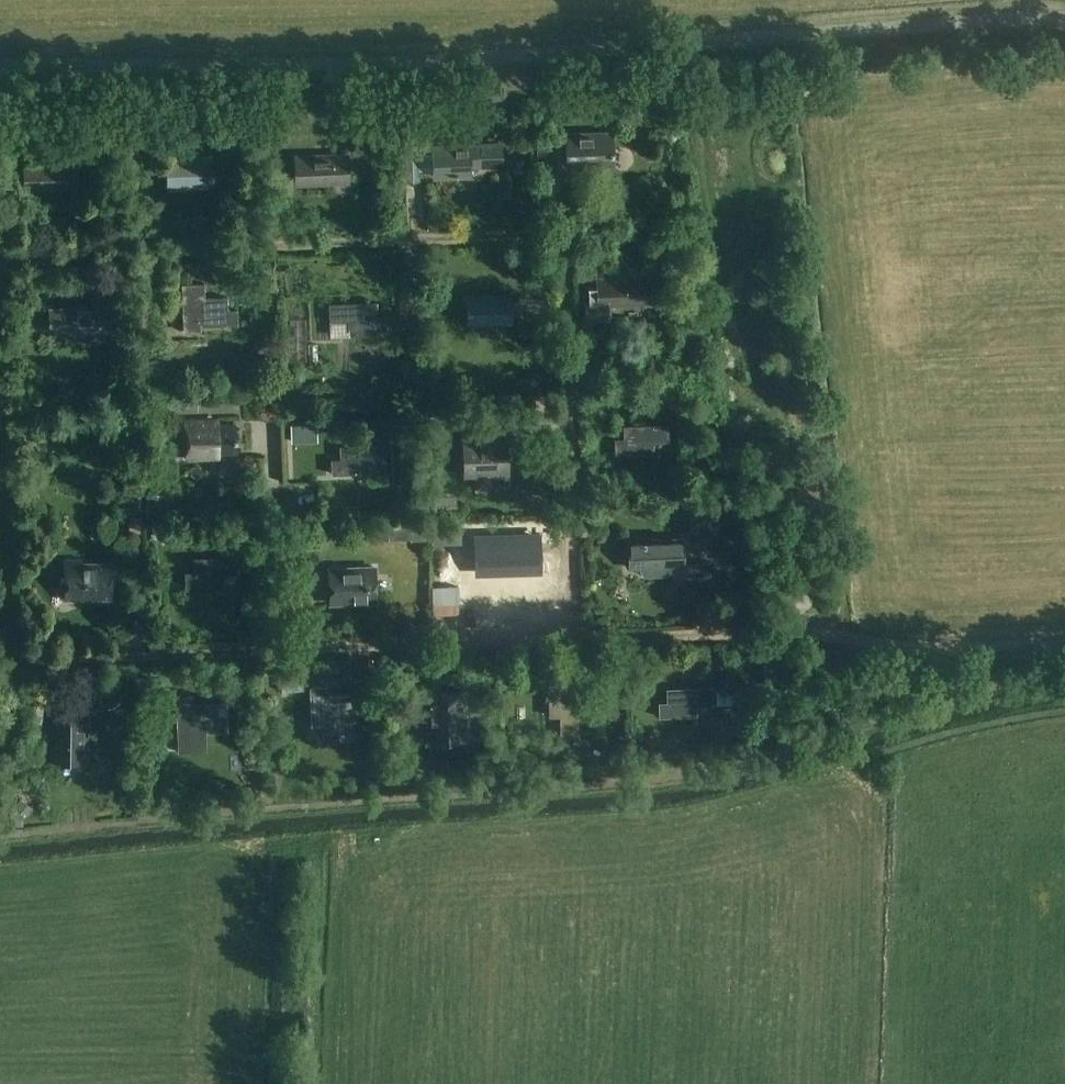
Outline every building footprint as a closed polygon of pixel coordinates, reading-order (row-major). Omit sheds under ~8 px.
[(568,165),(596,164),(613,164),(613,152),(612,135),(567,137),(568,165)] [(433,174),(444,174),(471,173),(471,162),(502,161),(501,144),(487,144),(433,146),(433,174)] [(553,144),(537,144),(537,156),(553,156),(553,144)] [(401,182),(407,181),(421,181),(420,170),(419,152),(419,145),(409,145),(405,146),(400,146),(401,182)] [(303,154),(304,168),(295,169),(296,181),(333,179),(332,169),(348,168),(348,152),(303,154)] [(194,174),(211,173),(210,157),(165,159),(166,186),(194,185),(194,174)] [(557,173),(550,158),(527,167),(534,183),(557,173)] [(24,189),(34,189),(62,188),(61,178),(77,177),(76,161),(33,162),(23,163),(24,189)] [(578,282),(588,282),(587,258),(577,258),(578,282)] [(270,261),(254,264),(256,279),(272,276),(270,261)] [(590,295),(586,295),(587,319),(607,318),(607,303),(649,301),(648,277),(598,279),(598,287),(590,287),(590,295)] [(182,283),(183,314),(184,332),(201,331),(200,324),(237,323),(237,309),(227,309),(226,297),(204,297),(204,283),(182,283)] [(511,292),(466,294),(467,321),(468,323),(494,322),(512,322),(511,307),(511,292)] [(104,339),(104,330),(114,330),(113,297),(91,297),(91,305),(49,307),(49,329),(76,328),(76,340),(104,339)] [(349,329),(377,329),(387,328),(387,315),(377,315),(376,302),(329,303),(329,321),(349,321),(349,329)] [(420,317),(420,302),(419,302),(401,302),(400,302),(400,317),(420,317)] [(186,452),(215,451),(236,451),(236,425),(228,426),(228,423),(185,425),(186,452)] [(653,442),(669,441),(669,424),(622,425),(623,453),(654,452),(653,442)] [(292,441),(304,441),(304,427),(291,428),(292,441)] [(503,437),(462,438),(463,477),(504,476),(503,437)] [(340,459),(331,460),(332,475),(369,473),(369,462),(385,462),(384,444),(340,445),(340,459)] [(462,477),(461,465),(426,466),(427,478),(462,477)] [(166,493),(146,493),(146,511),(166,511),(166,493)] [(456,513),(455,494),(438,495),(439,514),(456,513)] [(721,512),(705,505),(699,520),(715,526),(721,512)] [(128,517),(128,529),(140,529),(140,517),(128,517)] [(162,519),(150,525),(159,540),(170,533),(162,519)] [(351,544),(371,538),(366,523),(347,528),(351,544)] [(411,541),(424,540),(424,524),(410,525),(411,541)] [(478,571),(539,569),(538,538),(477,540),(478,571)] [(638,539),(629,539),(629,553),(629,564),(637,564),(644,576),(667,575),(673,562),(684,562),(683,553),(683,538),(638,539)] [(241,572),(241,556),(240,547),(223,548),(223,557),(196,557),(197,570),(187,570),(188,584),(224,583),(224,573),(241,572)] [(64,562),(65,599),(111,599),(111,561),(64,562)] [(471,598),(471,564),(439,563),(439,598),(471,598)] [(373,570),(331,571),(332,600),(374,598),(373,570)] [(763,658),(766,681),(778,679),(776,657),(763,658)] [(465,669),(452,669),(452,681),(465,681),(465,669)] [(303,681),(282,681),(282,691),(303,690),(303,681)] [(576,732),(575,685),(551,686),(552,713),(562,713),(562,733),(576,732)] [(311,686),(311,696),(312,725),(323,724),(323,741),(339,741),(339,731),(354,731),(353,695),(338,695),(327,695),(326,686),(311,686)] [(667,702),(658,703),(659,717),(697,716),(697,705),(712,705),(712,687),(667,688),(667,702)] [(466,690),(425,692),(426,722),(438,722),(439,740),(468,739),(466,690)] [(177,695),(179,750),(180,750),(191,750),(207,749),(205,703),(192,703),(192,694),(177,695)] [(136,712),(149,717),(154,704),(141,699),(136,712)] [(120,702),(108,708),(116,726),(129,720),(120,702)] [(608,704),(608,718),(625,718),(625,704),(608,704)] [(274,718),(278,730),(303,723),(299,711),(274,718)] [(414,738),(410,722),(414,721),(412,711),(395,714),(401,741),(414,738)] [(54,761),(71,761),(88,761),(88,713),(54,713),(54,761)] [(300,728),(276,730),(277,740),(301,738),(300,728)] [(31,808),(19,798),(12,806),(25,816),(31,808)]
